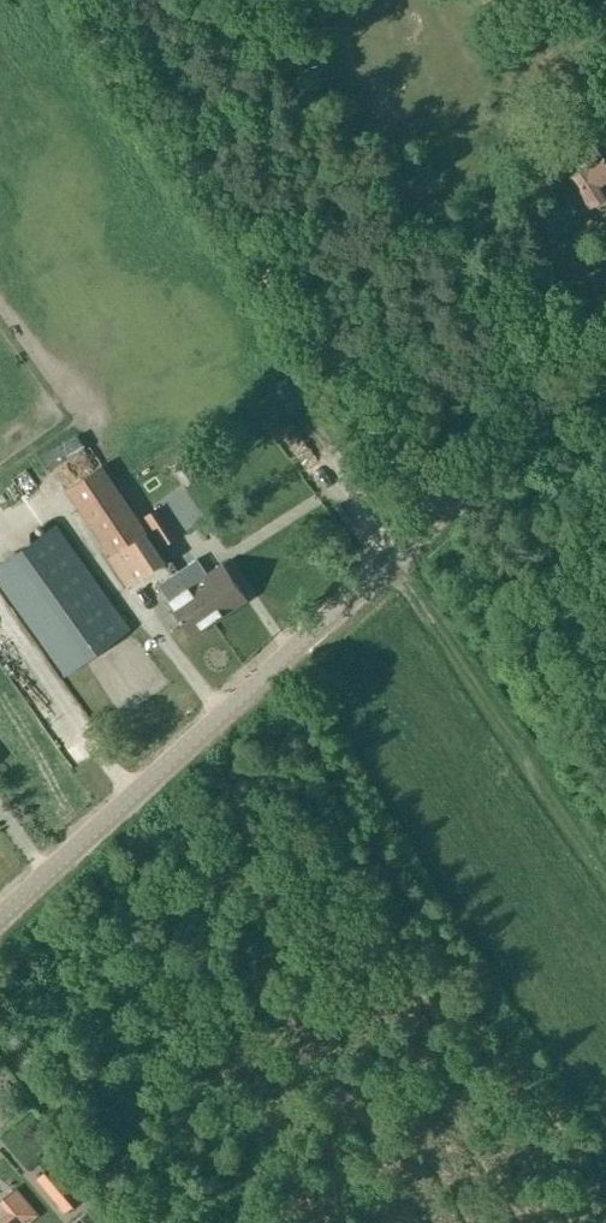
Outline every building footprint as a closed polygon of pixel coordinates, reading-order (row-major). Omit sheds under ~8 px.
[(605,200),(605,196),(605,195),(605,188),(601,181),(605,178),(605,160),(604,157),(590,137),(585,131),(574,138),(578,145),(589,162),(569,175),(589,206),(593,204),(598,205),(605,200)] [(43,456),(51,469),(85,449),(77,436),(43,456)] [(101,466),(66,489),(110,555),(108,556),(127,585),(164,560),(114,485),(101,466)] [(159,546),(174,536),(153,506),(138,516),(159,546)] [(88,570),(55,524),(0,564),(0,584),(65,675),(130,628),(88,570)] [(177,571),(180,575),(179,576),(212,622),(247,598),(222,562),(207,573),(197,557),(177,571)] [(177,571),(158,584),(169,599),(167,600),(192,636),(212,622),(179,576),(180,575),(177,571)] [(13,639),(0,606),(0,644),(13,639)] [(35,1178),(64,1212),(87,1193),(57,1158),(35,1178)] [(10,1217),(4,1222),(41,1222),(43,1221),(16,1190),(0,1205),(0,1206),(10,1217)]
